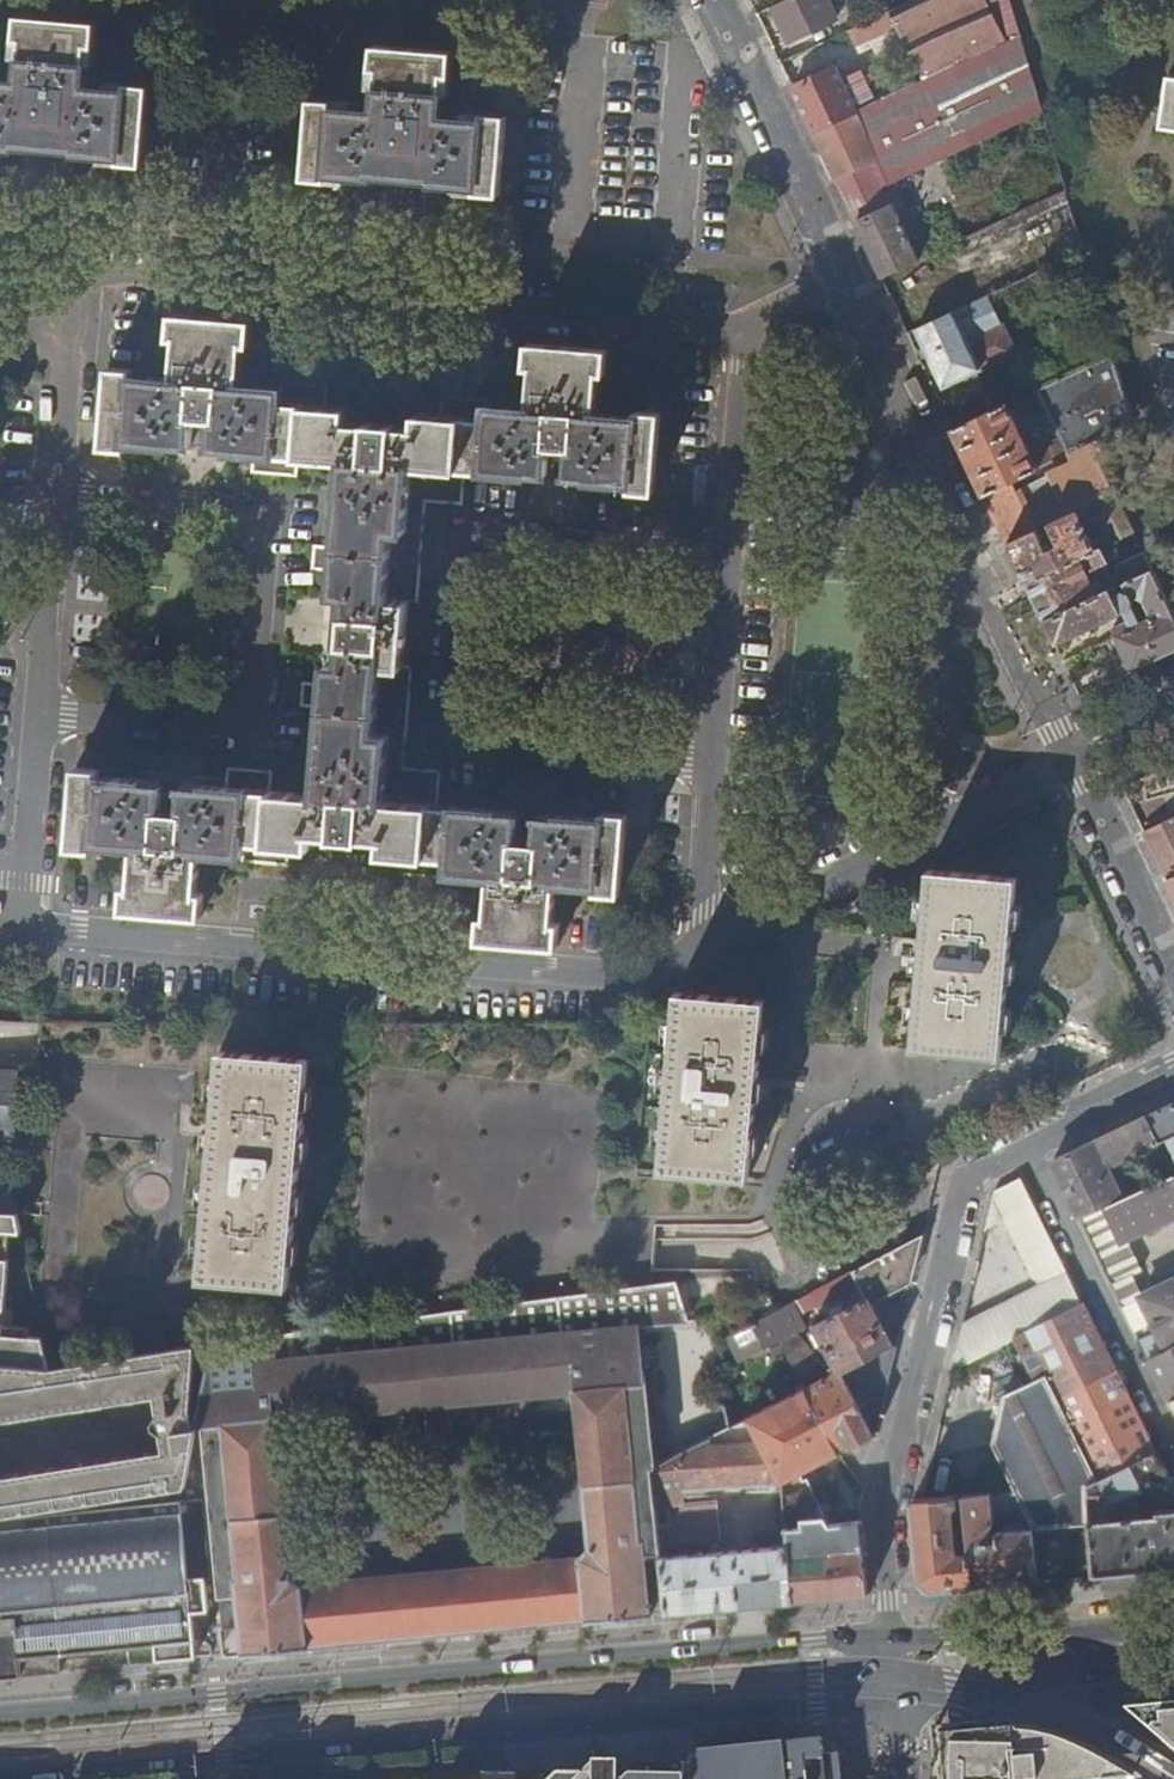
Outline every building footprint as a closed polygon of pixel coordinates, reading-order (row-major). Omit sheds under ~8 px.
[(775,4),(791,40),(838,18),(835,10),(857,0),(784,0),(775,4)] [(986,0),(910,0),(891,9),(899,25),(924,78),(1005,40),(986,0)] [(1005,40),(924,78),(925,80),(937,74),(1020,36),(1008,0),(986,0),(1005,40)] [(891,9),(854,26),(861,42),(899,25),(891,9)] [(19,14),(16,39),(24,39),(21,79),(0,78),(0,145),(16,146),(16,143),(47,146),(77,148),(78,152),(122,155),(122,161),(144,164),(152,84),(130,82),(129,89),(85,84),(89,45),(96,45),(99,22),(19,14)] [(454,51),(375,44),(373,68),(379,69),(376,111),(335,107),(334,101),(313,98),(305,178),(329,180),(330,173),(374,177),(374,173),(404,175),(436,178),(436,181),(479,185),(478,192),(502,194),(508,116),(484,113),(483,120),(441,116),(444,74),(452,74),(454,51)] [(857,61),(844,67),(857,97),(870,91),(857,61)] [(837,65),(792,84),(808,120),(814,131),(858,111),(837,65)] [(937,74),(925,80),(939,108),(951,103),(937,74)] [(1169,78),(1161,127),(1173,129),(1173,78),(1169,78)] [(858,111),(868,133),(879,157),(892,184),(894,183),(960,152),(947,125),(939,108),(925,80),(858,111)] [(858,111),(814,131),(825,156),(828,155),(827,152),(868,133),(858,111)] [(1066,190),(1043,113),(1021,124),(1044,201),(1066,190)] [(969,115),(947,125),(960,152),(982,142),(969,115)] [(836,173),(834,175),(848,205),(882,189),(892,184),(879,157),(838,176),(836,173)] [(894,183),(892,184),(882,189),(889,204),(893,203),(902,199),(894,183)] [(889,204),(882,189),(848,205),(854,216),(864,237),(882,277),(919,260),(893,203),(889,204)] [(1070,204),(1066,190),(1044,201),(957,242),(962,254),(1070,204)] [(1083,248),(1070,204),(962,254),(953,258),(972,302),(1083,248)] [(939,318),(954,311),(947,297),(933,303),(939,318)] [(923,325),(939,318),(933,303),(916,311),(923,325)] [(985,335),(970,303),(954,311),(939,318),(923,325),(917,328),(932,360),(985,335)] [(126,887),(125,910),(125,911),(203,917),(206,893),(199,893),(202,853),(243,857),(244,863),(289,867),(291,848),(314,850),(316,835),(333,838),(334,845),(362,847),(363,840),(383,841),(382,856),(406,858),(405,877),(449,880),(450,874),(491,878),(487,917),(480,917),(478,940),(560,947),(562,923),(555,922),(558,883),(599,886),(599,893),(622,895),(630,814),(606,811),(604,818),(561,814),(559,834),(540,833),(540,825),(518,823),(518,831),(499,829),(501,809),(440,803),(444,771),(406,767),(414,667),(405,666),(411,602),(420,603),(428,502),(465,505),(468,471),(528,476),(531,456),(538,457),(550,458),(549,466),(571,468),(571,459),(589,462),(589,481),(631,484),(632,490),(657,492),(664,413),(639,410),(638,416),(599,413),(602,375),(609,376),(611,350),(531,343),(528,369),(536,370),(532,408),(492,403),(492,398),(446,394),(443,413),(420,412),(417,426),(398,424),(398,417),(369,414),(368,422),(351,420),(352,406),(328,404),(330,384),(283,380),(283,387),(242,383),(246,346),(252,345),(255,320),(175,314),(173,340),(178,340),(175,378),(135,374),(135,368),(112,365),(105,446),(129,448),(129,442),(172,446),(174,425),(192,426),(191,436),(215,437),(216,428),(235,430),(232,451),(255,453),(254,472),(298,475),(300,456),(349,461),(341,549),(317,547),(314,570),(339,573),(337,594),(352,596),(346,664),(332,662),(330,683),(306,682),(304,706),(327,707),(321,794),(274,790),(275,771),(230,767),(229,787),(204,785),(203,805),(183,804),(184,795),(163,793),(163,802),(143,800),(144,780),(102,777),(102,770),(79,767),(71,849),(96,851),(96,845),(136,848),(132,887),(126,887)] [(1018,354),(1006,325),(985,335),(932,360),(944,383),(980,366),(983,371),(1018,354)] [(1133,411),(1114,350),(1038,387),(1069,454),(1071,453),(1100,439),(1131,424),(1133,411)] [(1025,408),(1020,397),(1008,402),(1007,401),(954,427),(970,460),(985,493),(1051,462),(1044,450),(1034,455),(1014,413),(1025,408)] [(384,409),(352,406),(351,420),(368,422),(369,414),(398,417),(398,424),(417,426),(420,412),(384,409)] [(174,425),(172,446),(203,448),(232,451),(235,430),(216,428),(215,437),(191,436),(192,426),(174,425)] [(1107,455),(1100,439),(1071,453),(1074,461),(1065,465),(1070,473),(1054,481),(1051,475),(1038,481),(1039,483),(991,505),(997,518),(1009,543),(1039,528),(1050,523),(1079,510),(1095,502),(1117,491),(1103,461),(1107,455)] [(559,478),(589,481),(589,462),(571,459),(571,468),(549,466),(550,458),(538,457),(531,456),(528,476),(559,478)] [(1136,530),(1117,491),(1095,502),(1113,541),(1136,530)] [(1039,528),(1009,543),(1019,564),(1027,581),(1097,548),(1079,510),(1050,523),(1060,545),(1055,548),(1051,542),(1046,544),(1039,528)] [(1097,548),(1027,581),(1037,602),(1045,620),(1100,594),(1095,583),(1089,571),(1110,561),(1106,553),(1114,550),(1111,542),(1104,545),(1098,548),(1097,548)] [(1118,586),(1155,569),(1146,550),(1124,561),(1118,571),(1103,578),(1103,579),(1109,591),(1112,589),(1118,586)] [(1133,626),(1118,634),(1135,670),(1173,651),(1173,611),(1155,569),(1118,586),(1121,592),(1115,595),(1112,589),(1109,591),(1100,594),(1045,620),(1056,644),(1126,612),(1133,626)] [(1109,591),(1103,579),(1095,583),(1100,594),(1109,591)] [(333,645),(332,662),(346,664),(352,596),(337,594),(336,612),(341,613),(338,645),(333,645)] [(334,629),(333,645),(338,645),(341,613),(336,612),(334,629)] [(174,782),(144,780),(143,800),(163,802),(163,793),(184,795),(183,804),(203,805),(204,785),(174,782)] [(559,834),(561,814),(531,811),(501,809),(499,829),(518,831),(518,823),(540,825),(540,833),(559,834)] [(1145,832),(1157,856),(1166,874),(1173,870),(1173,818),(1145,832)] [(316,835),(314,850),(348,853),(382,856),(383,841),(363,840),(362,847),(334,845),(333,838),(316,835)] [(1019,876),(931,866),(913,1044),(1003,1053),(1019,876)] [(766,1001),(677,992),(660,1169),(750,1178),(766,1001)] [(221,1048),(203,1277),(290,1285),(310,1057),(221,1048)] [(0,1068),(0,1140),(4,1141),(18,1140),(21,1069),(0,1068)] [(1173,1132),(1173,1103),(1148,1116),(1116,1132),(1084,1148),(1055,1162),(1076,1206),(1081,1217),(1103,1207),(1118,1200),(1100,1164),(1108,1160),(1110,1164),(1139,1149),(1173,1132)] [(1139,1149),(1155,1182),(1173,1174),(1173,1132),(1139,1149)] [(7,1157),(0,1157),(0,1213),(7,1213),(18,1214),(7,1157)] [(1118,1200),(1103,1207),(1120,1241),(1173,1215),(1173,1175),(1173,1174),(1155,1182),(1118,1200)] [(1022,1179),(997,1191),(1041,1284),(965,1322),(960,1345),(954,1370),(1015,1339),(1015,1336),(1083,1303),(1022,1179)] [(1103,1207),(1081,1217),(1112,1280),(1124,1304),(1146,1294),(1120,1241),(1103,1207)] [(920,1252),(925,1234),(732,1334),(739,1352),(741,1364),(781,1343),(797,1335),(798,1335),(804,1332),(796,1317),(833,1299),(859,1285),(866,1299),(869,1298),(915,1275),(920,1252)] [(1124,1304),(1137,1331),(1156,1322),(1161,1333),(1142,1342),(1150,1358),(1173,1347),(1173,1280),(1146,1294),(1124,1304)] [(655,1506),(652,1468),(645,1361),(641,1325),(691,1321),(678,1283),(372,1323),(216,1343),(199,1424),(207,1423),(207,1436),(225,1627),(223,1627),(226,1656),(244,1655),(245,1656),(264,1655),(265,1657),(277,1656),(290,1655),(290,1652),(308,1650),(308,1648),(587,1622),(588,1623),(606,1622),(608,1624),(619,1623),(633,1622),(632,1619),(653,1617),(653,1615),(645,1540),(658,1539),(655,1506)] [(831,1317),(866,1299),(859,1285),(833,1299),(837,1307),(828,1311),(831,1317)] [(892,1345),(869,1298),(866,1299),(831,1317),(814,1325),(836,1373),(892,1345)] [(1083,1303),(1015,1336),(1015,1339),(1036,1380),(1048,1374),(1099,1480),(1087,1486),(1088,1496),(1108,1495),(1114,1511),(1109,1511),(1109,1518),(1095,1519),(1095,1516),(1090,1516),(1095,1573),(1173,1565),(1173,1488),(1156,1451),(1146,1431),(1113,1363),(1088,1313),(1083,1303)] [(51,1370),(46,1343),(9,1338),(10,1329),(0,1327),(0,1365),(51,1370)] [(877,1436),(898,1346),(892,1345),(836,1373),(833,1375),(798,1335),(797,1335),(781,1343),(797,1376),(840,1454),(877,1436)] [(781,1343),(741,1364),(727,1397),(732,1427),(748,1418),(782,1484),(806,1473),(806,1471),(830,1459),(838,1470),(842,1470),(850,1482),(849,1484),(860,1503),(864,1488),(840,1454),(797,1376),(781,1343)] [(41,1405),(169,1385),(174,1412),(160,1415),(163,1434),(175,1432),(177,1448),(166,1451),(79,1465),(81,1479),(49,1484),(47,1470),(0,1477),(0,1517),(186,1487),(199,1427),(195,1428),(192,1410),(196,1346),(51,1370),(0,1365),(0,1411),(41,1405)] [(1150,1358),(1162,1381),(1170,1398),(1173,1396),(1173,1347),(1150,1358)] [(1067,1576),(1095,1573),(1090,1516),(1088,1496),(1087,1486),(1099,1480),(1048,1374),(1036,1380),(1004,1395),(992,1441),(1015,1489),(1020,1500),(1035,1529),(1040,1579),(1067,1576)] [(48,1414),(157,1397),(160,1415),(174,1412),(169,1385),(41,1405),(0,1411),(0,1421),(48,1414)] [(732,1427),(652,1468),(655,1506),(658,1539),(658,1543),(721,1538),(717,1501),(685,1503),(685,1501),(685,1491),(714,1489),(752,1486),(782,1484),(748,1418),(732,1427)] [(163,1434),(166,1451),(177,1448),(175,1432),(163,1434)] [(806,1473),(782,1484),(782,1489),(808,1486),(810,1485),(806,1473)] [(782,1489),(782,1484),(752,1486),(755,1535),(787,1532),(785,1519),(783,1496),(782,1489)] [(808,1486),(782,1489),(783,1496),(813,1493),(814,1493),(813,1486),(810,1485),(808,1486)] [(685,1491),(685,1501),(694,1496),(714,1495),(714,1489),(685,1491)] [(967,1513),(968,1525),(970,1541),(973,1586),(1008,1582),(1040,1579),(1035,1529),(1020,1500),(1015,1489),(966,1494),(967,1513)] [(805,1517),(817,1516),(813,1493),(783,1496),(785,1519),(805,1517)] [(956,1495),(923,1498),(915,1499),(919,1540),(922,1579),(933,1589),(953,1587),(973,1586),(970,1541),(956,1542),(954,1526),(968,1525),(967,1513),(953,1514),(953,1509),(957,1505),(956,1495)] [(0,1517),(0,1678),(62,1672),(60,1652),(156,1643),(159,1663),(197,1659),(193,1610),(205,1610),(201,1576),(211,1576),(204,1498),(0,1517)] [(806,1526),(822,1525),(821,1516),(817,1516),(805,1517),(806,1526)] [(787,1532),(788,1545),(804,1543),(803,1527),(806,1526),(805,1517),(785,1519),(787,1532)] [(869,1595),(862,1521),(822,1525),(806,1526),(803,1527),(804,1543),(788,1545),(794,1602),(832,1598),(869,1595)] [(658,1543),(658,1539),(645,1540),(653,1615),(666,1614),(660,1556),(658,1543)] [(660,1556),(666,1614),(729,1608),(794,1602),(788,1545),(660,1556)] [(1173,1762),(1173,1706),(1116,1712),(1135,1728),(1173,1762)] [(1141,1778),(1110,1761),(1077,1743),(1073,1742),(1055,1735),(1038,1731),(1030,1729),(1004,1725),(1001,1725),(982,1727),(929,1733),(929,1742),(929,1750),(929,1776),(929,1778),(1137,1778),(1141,1778)] [(832,1757),(831,1741),(823,1742),(825,1757),(832,1757)] [(839,1756),(835,1756),(832,1757),(825,1757),(823,1742),(773,1746),(687,1755),(687,1778),(841,1778),(839,1756)] [(585,1777),(585,1778),(604,1778),(604,1773),(603,1766),(598,1764),(593,1769),(593,1776),(585,1777)]
